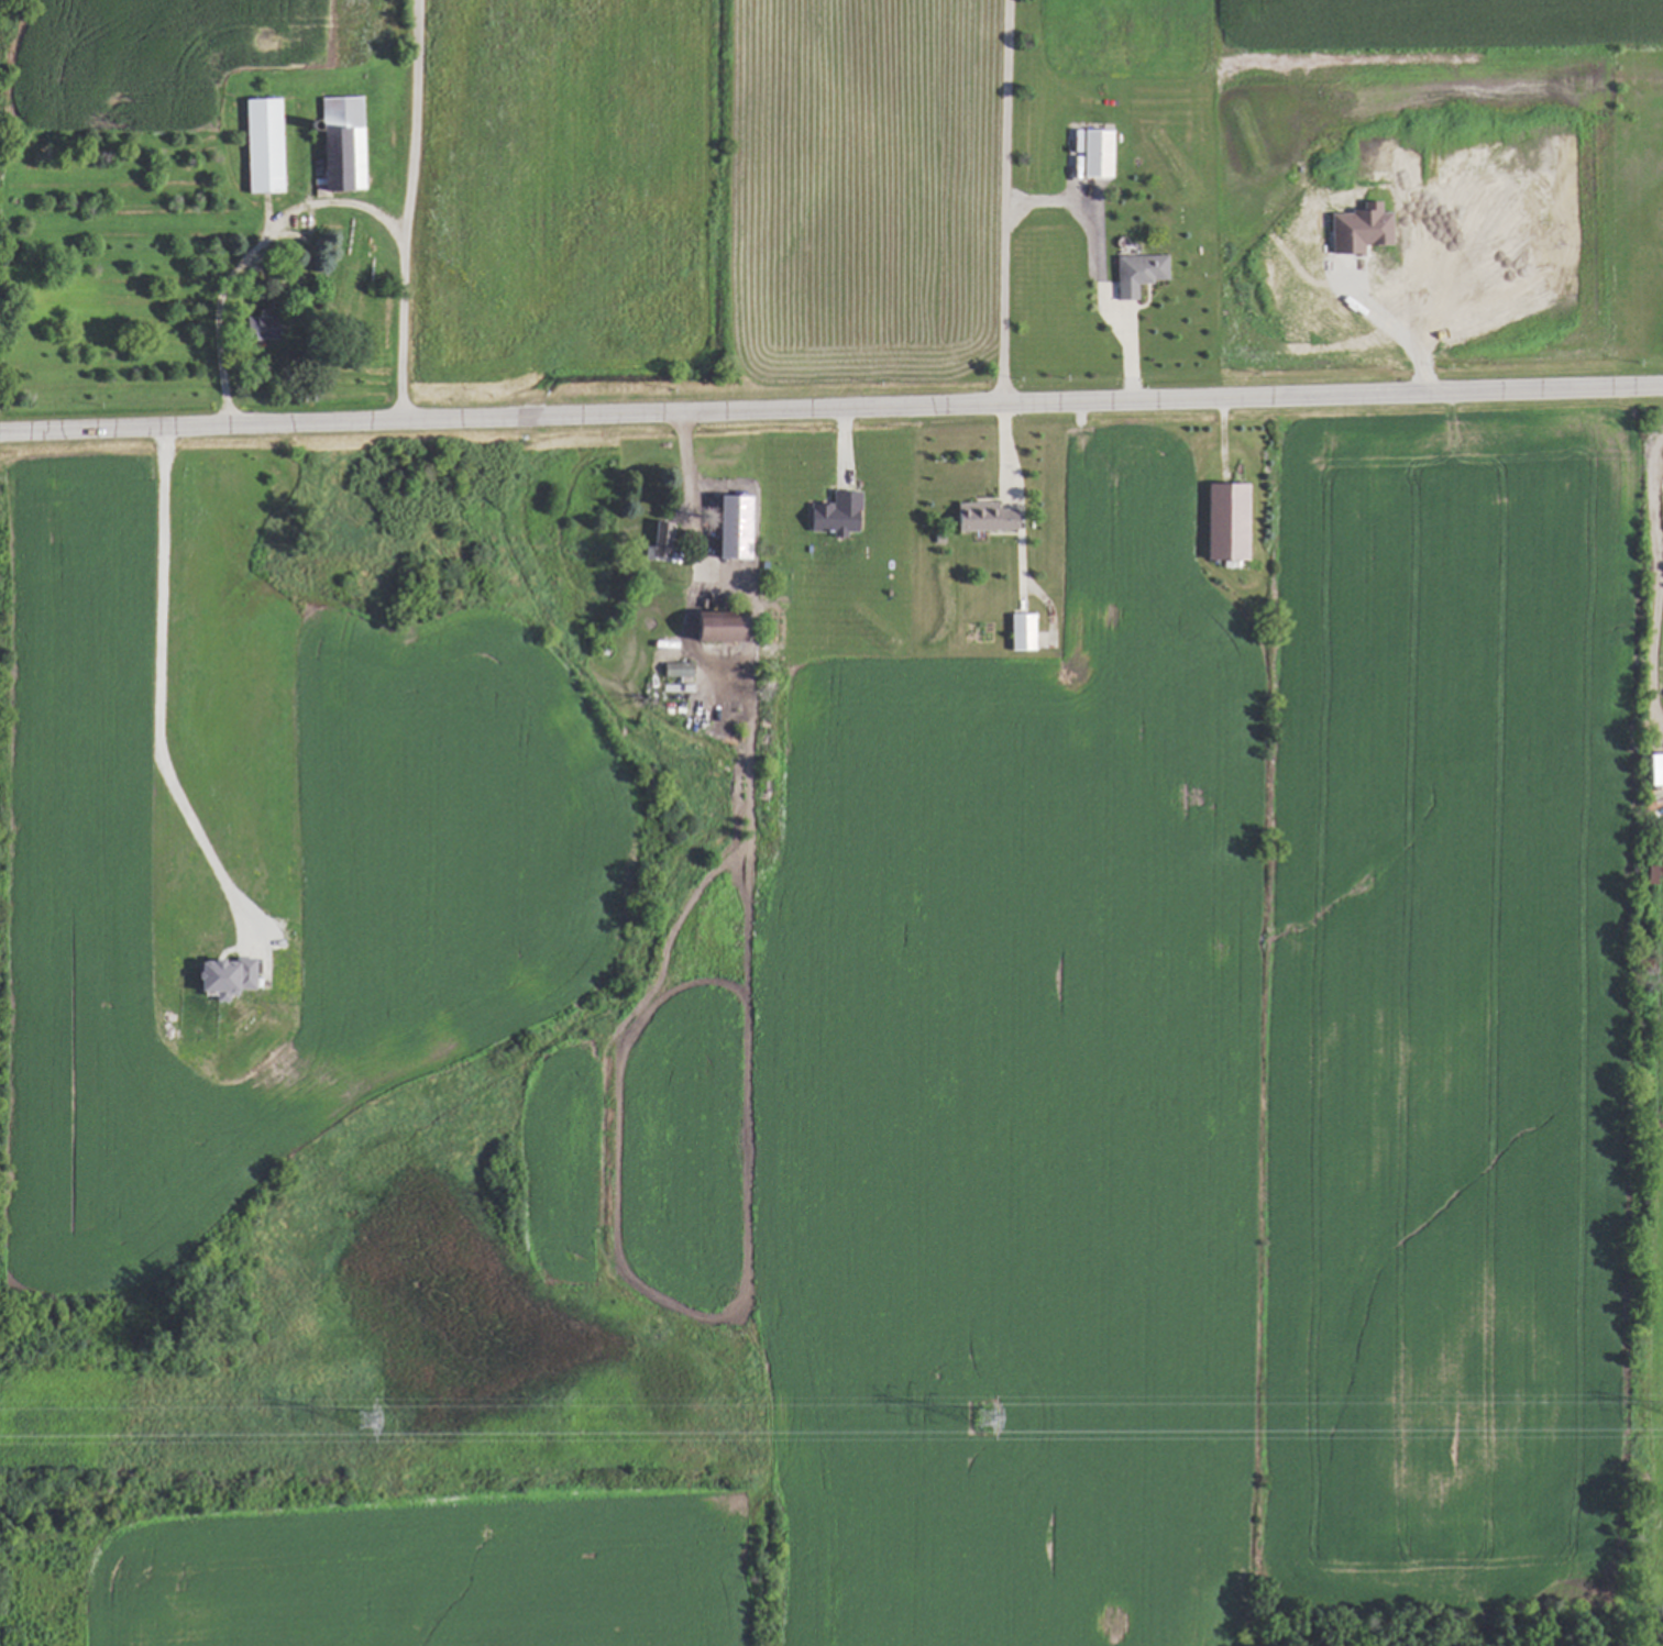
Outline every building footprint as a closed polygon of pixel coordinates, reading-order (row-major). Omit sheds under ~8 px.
[(319,97),(320,134),(315,134),(316,153),(325,152),(327,190),(364,189),(360,95),(319,97)] [(279,191),(276,97),(240,98),(243,192),(279,191)] [(1080,176),(1110,176),(1111,129),(1081,129),(1080,176)] [(1389,243),(1388,212),(1378,212),(1377,200),(1366,200),(1366,211),(1327,212),(1328,253),(1360,253),(1359,244),(1389,243)] [(1113,255),(1114,299),(1134,299),(1134,282),(1164,281),(1164,254),(1113,255)] [(239,340),(266,338),(265,316),(238,317),(239,340)] [(1243,483),(1202,483),(1202,559),(1243,560),(1243,483)] [(855,491),(829,491),(828,503),(805,503),(804,530),(828,531),(828,536),(842,537),(842,531),(854,531),(855,491)] [(747,559),(748,496),(711,496),(709,558),(747,559)] [(952,532),(1014,530),(1013,510),(993,510),(993,501),(951,502),(952,532)] [(737,642),(737,617),(718,617),(718,612),(686,611),(685,640),(737,642)] [(1032,613),(1006,614),(1007,650),(1032,650),(1032,613)] [(689,675),(689,662),(660,663),(660,676),(689,675)] [(1644,786),(1662,785),(1662,753),(1643,754),(1644,786)] [(251,958),(231,958),(231,961),(191,961),(192,992),(212,992),(212,1001),(224,1001),(224,990),(251,990),(251,958)]
